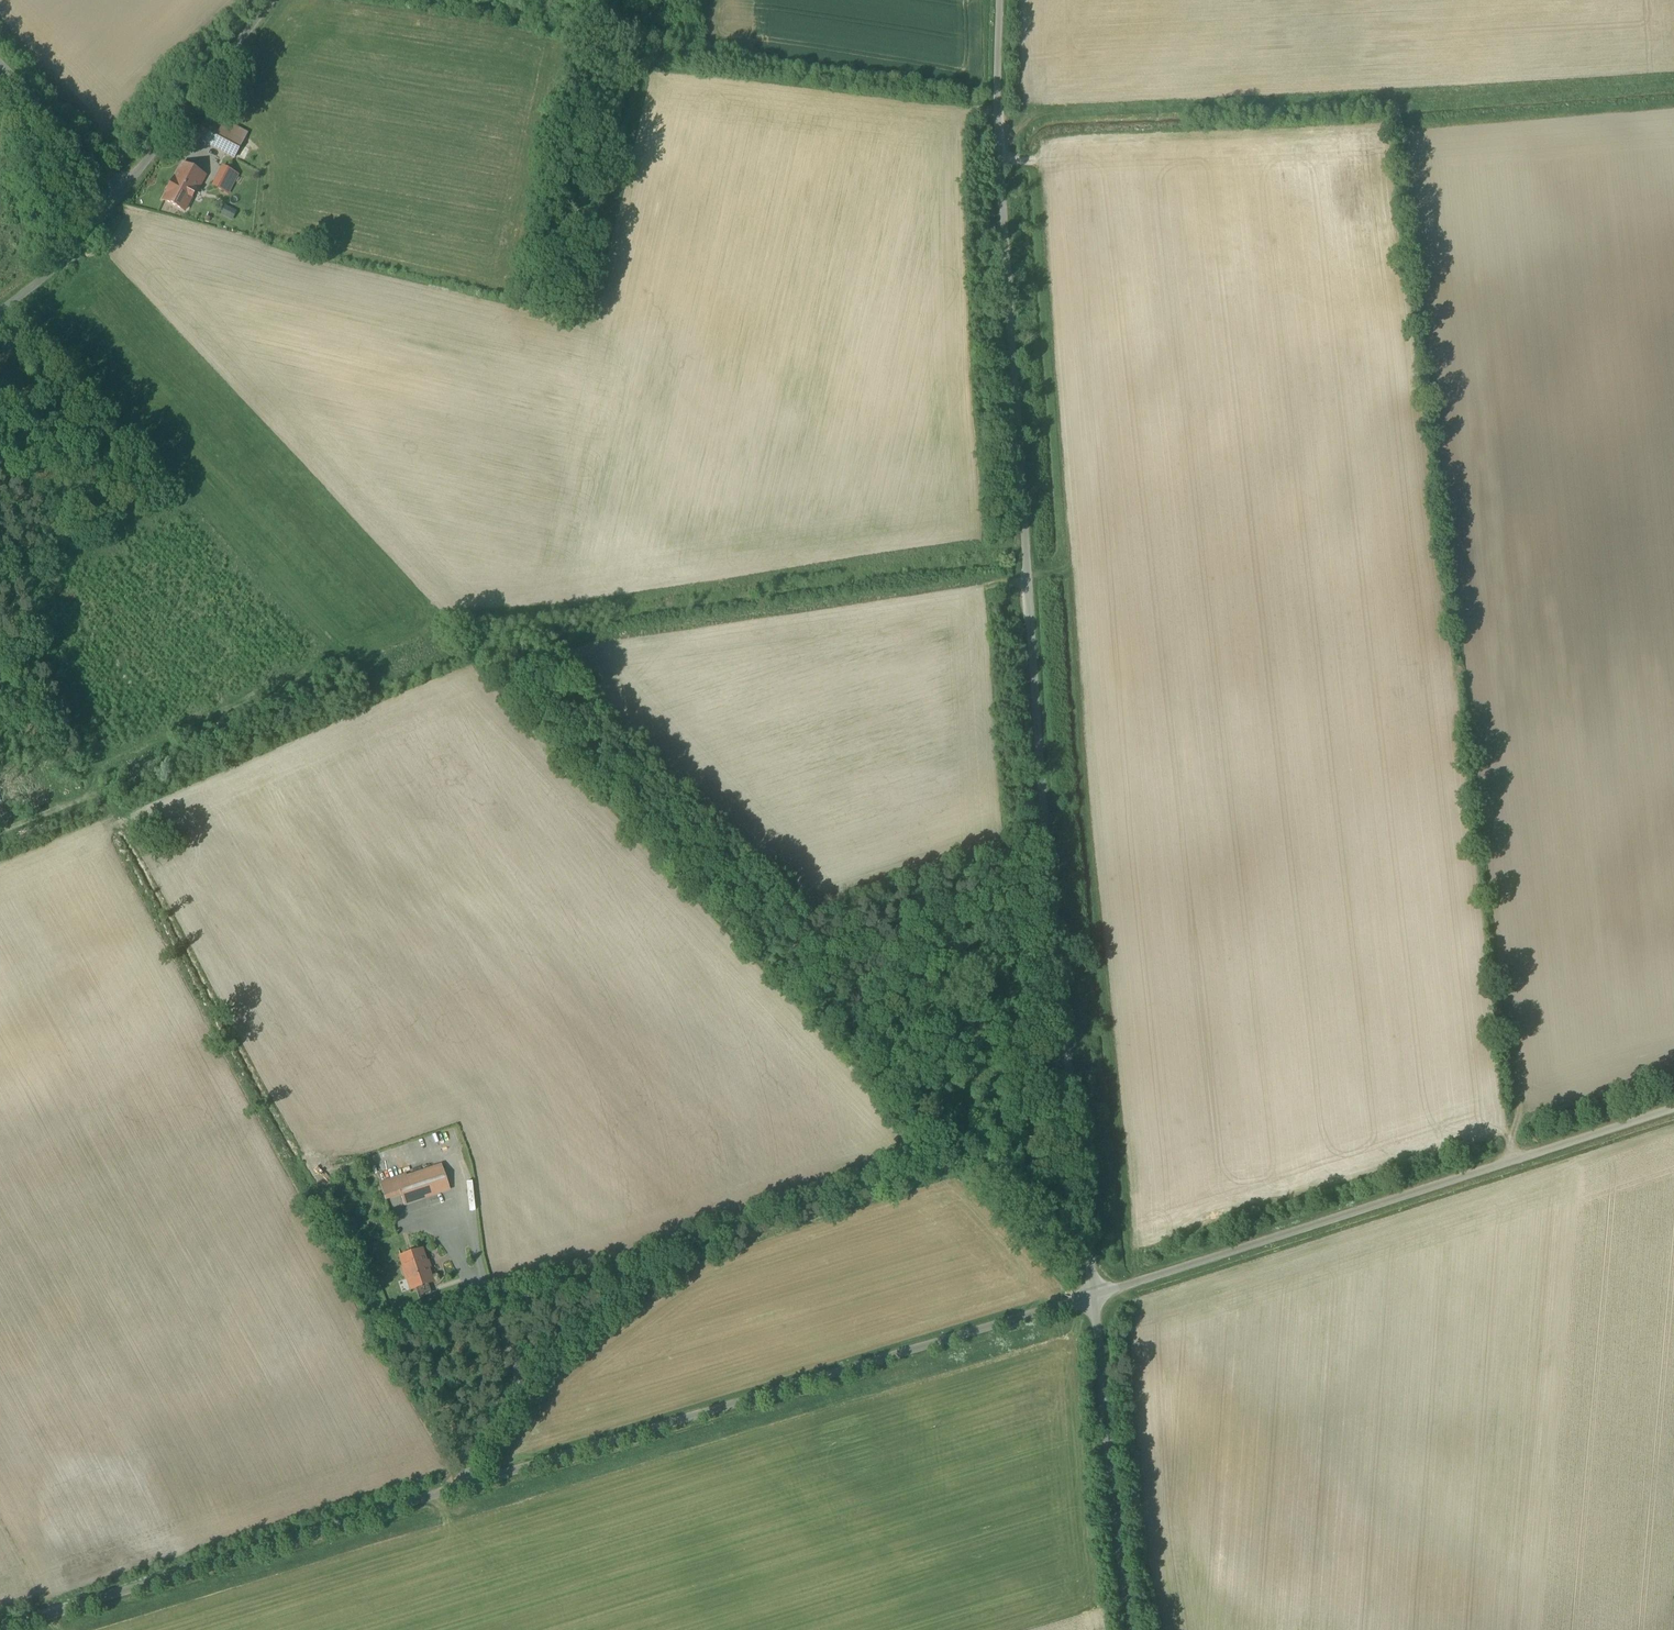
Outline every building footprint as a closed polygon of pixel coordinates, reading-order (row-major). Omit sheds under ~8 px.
[(244,134),(207,116),(194,142),(231,160),(244,134)] [(175,180),(195,191),(197,191),(205,177),(183,165),(175,180)] [(232,185),(217,176),(204,199),(219,207),(232,185)] [(195,191),(175,180),(164,200),(185,211),(195,191)] [(237,209),(224,206),(222,216),(235,219),(237,209)] [(437,1157),(426,1161),(428,1167),(440,1163),(437,1157)] [(441,1166),(406,1178),(405,1176),(381,1184),(386,1200),(395,1197),(394,1194),(401,1192),(405,1204),(449,1190),(441,1166)] [(422,1250),(401,1257),(404,1268),(403,1269),(406,1280),(408,1279),(408,1281),(412,1279),(415,1289),(433,1283),(428,1269),(430,1268),(428,1261),(426,1262),(422,1250)]
